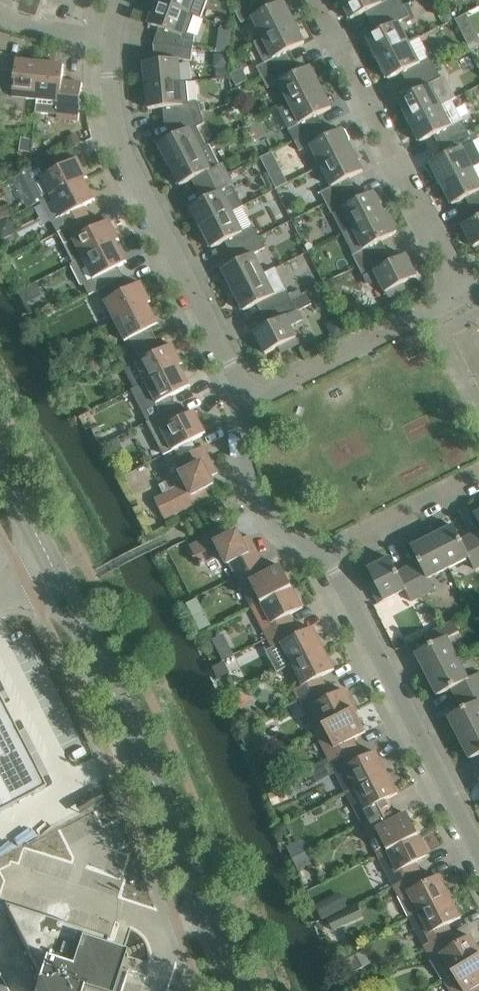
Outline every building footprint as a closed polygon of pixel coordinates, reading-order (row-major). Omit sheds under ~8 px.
[(157,1),(157,2),(189,13),(195,16),(201,18),(207,0),(155,0),(157,1)] [(236,12),(241,23),(253,17),(263,37),(294,22),(289,12),(291,11),(287,2),(284,3),(283,1),(265,10),(260,0),(258,0),(236,12)] [(345,8),(343,9),(348,18),(350,17),(351,19),(375,7),(380,17),(404,5),(402,0),(341,0),(345,8)] [(152,3),(146,21),(150,22),(149,24),(159,28),(163,29),(158,44),(184,48),(194,49),(196,35),(189,34),(195,16),(189,13),(157,2),(156,4),(152,3)] [(386,28),(367,37),(372,48),(370,49),(375,58),(377,57),(378,58),(409,42),(398,22),(410,16),(404,5),(380,17),(386,28)] [(455,19),(471,50),(478,46),(478,39),(467,14),(455,19)] [(263,37),(254,42),(264,63),(256,67),(262,77),(286,65),(281,55),(305,43),(299,32),(301,31),(297,22),(295,23),(294,22),(263,37)] [(409,42),(378,58),(383,68),(380,69),(385,78),(387,77),(388,79),(402,72),(407,70),(412,80),(436,68),(430,57),(420,36),(409,42)] [(145,73),(143,73),(144,84),(146,84),(146,85),(181,82),(179,59),(183,60),(193,61),(194,49),(184,48),(158,44),(159,61),(144,62),(145,73)] [(9,124),(13,110),(25,111),(27,99),(37,100),(41,62),(26,61),(17,60),(17,63),(16,72),(3,71),(1,81),(0,95),(0,121),(9,124)] [(37,100),(35,112),(58,115),(57,118),(79,120),(82,83),(63,81),(64,65),(41,62),(37,100)] [(286,65),(262,77),(267,88),(279,82),(289,103),(321,87),(316,77),(318,76),(313,67),(311,68),(310,66),(292,76),(286,65)] [(413,93),(399,100),(404,110),(402,111),(407,121),(409,120),(410,121),(452,99),(456,97),(445,76),(441,78),(436,68),(412,80),(417,91),(413,93)] [(216,69),(216,77),(228,77),(228,69),(216,69)] [(146,87),(142,87),(144,107),(148,106),(148,109),(169,107),(170,121),(171,121),(199,113),(195,101),(189,103),(187,82),(181,82),(146,85),(146,87)] [(289,103),(278,109),(285,122),(294,140),(302,136),(318,128),(313,117),(331,108),(326,97),(328,96),(323,87),(321,88),(321,87),(289,103)] [(452,99),(410,121),(414,130),(412,131),(417,141),(419,140),(420,142),(439,132),(444,143),(468,131),(462,120),(452,99)] [(177,134),(159,143),(164,154),(162,155),(166,164),(169,163),(169,164),(200,149),(207,145),(198,126),(202,125),(199,113),(171,121),(177,134)] [(318,128),(294,140),(300,151),(308,147),(302,136),(318,128)] [(342,129),(311,145),(322,166),(353,150),(348,140),(350,139),(345,130),(343,131),(342,129)] [(430,166),(439,183),(441,182),(442,184),(472,168),(478,164),(478,152),(473,141),(468,131),(444,143),(449,153),(431,163),(432,165),(430,166)] [(77,135),(69,138),(73,147),(81,143),(77,135)] [(21,138),(20,151),(31,153),(33,139),(21,138)] [(200,149),(169,164),(174,174),(172,175),(177,184),(179,183),(180,185),(198,176),(203,186),(227,174),(222,163),(220,164),(210,144),(207,145),(200,149)] [(30,169),(25,171),(41,202),(85,179),(88,177),(84,170),(72,147),(30,169)] [(332,186),(321,192),(326,203),(350,190),(345,180),(363,171),(358,160),(360,159),(355,150),(353,151),(353,150),(322,166),(332,186)] [(442,184),(446,193),(444,194),(449,203),(451,202),(452,204),(471,195),(476,205),(478,204),(478,181),(472,168),(442,184)] [(209,197),(190,206),(196,217),(194,218),(198,227),(200,226),(201,227),(232,211),(243,206),(227,174),(203,186),(209,197)] [(275,175),(270,178),(276,189),(286,183),(284,178),(275,175)] [(85,179),(41,202),(51,222),(52,221),(59,233),(89,217),(83,206),(92,202),(95,200),(92,192),(85,179)] [(350,190),(326,203),(331,212),(333,211),(343,233),(353,228),(384,212),(379,203),(382,202),(377,193),(375,194),(374,192),(361,198),(355,201),(350,190)] [(0,208),(0,221),(7,217),(12,214),(7,205),(0,208)] [(232,211),(201,227),(206,237),(204,238),(208,247),(211,246),(212,248),(230,238),(235,249),(259,237),(254,226),(243,232),(232,211)] [(343,233),(342,234),(358,265),(382,253),(377,243),(395,233),(394,232),(396,231),(387,213),(385,214),(384,212),(353,228),(343,233)] [(89,217),(59,233),(65,245),(74,263),(83,258),(116,241),(119,239),(116,232),(110,220),(94,228),(89,217)] [(463,225),(474,247),(478,244),(478,217),(463,225)] [(0,224),(0,235),(2,238),(11,234),(13,228),(8,219),(0,224)] [(241,259),(222,269),(228,280),(226,281),(230,290),(232,289),(233,290),(264,274),(254,253),(265,248),(259,237),(235,249),(241,259)] [(74,263),(71,264),(82,285),(84,284),(89,295),(99,290),(104,287),(114,282),(124,277),(118,266),(124,264),(127,262),(123,254),(116,241),(83,258),(74,263)] [(382,253),(358,265),(367,284),(380,281),(388,297),(406,288),(404,283),(417,276),(406,254),(387,264),(382,253)] [(264,274),(233,290),(238,299),(236,301),(240,310),(243,309),(244,311),(262,301),(267,312),(291,300),(275,268),(264,274)] [(104,287),(99,290),(114,320),(148,303),(151,301),(148,294),(141,282),(130,288),(124,277),(114,282),(104,287)] [(315,288),(307,291),(310,299),(319,295),(315,288)] [(273,322),(254,331),(265,353),(279,347),(281,352),(299,343),(291,326),(303,320),(298,310),(312,303),(306,292),(291,300),(267,312),(273,322)] [(148,303),(114,320),(125,341),(130,339),(135,350),(157,339),(151,328),(155,326),(159,324),(155,316),(148,303)] [(381,308),(384,316),(396,310),(392,303),(381,308)] [(135,350),(119,358),(124,368),(135,388),(140,385),(179,365),(183,363),(179,356),(173,344),(162,350),(157,339),(135,350)] [(135,388),(132,389),(148,421),(160,415),(167,411),(178,406),(172,396),(187,387),(191,386),(187,378),(179,365),(140,385),(135,388)] [(148,421),(147,422),(163,455),(173,450),(175,449),(192,440),(203,435),(206,433),(202,426),(195,411),(188,415),(182,404),(178,406),(167,411),(160,415),(148,421)] [(119,436),(109,442),(115,452),(125,447),(119,436)] [(164,494),(155,499),(165,519),(209,496),(205,488),(214,484),(210,477),(218,473),(214,466),(204,446),(197,449),(192,440),(175,449),(180,458),(175,461),(181,474),(186,483),(164,494)] [(433,536),(449,567),(469,557),(475,569),(478,566),(478,548),(472,534),(461,540),(454,525),(433,536)] [(216,533),(190,546),(200,566),(223,554),(228,564),(229,563),(236,576),(263,562),(253,541),(249,535),(242,539),(238,531),(219,540),(216,533)] [(419,561),(408,566),(423,595),(435,589),(429,578),(449,567),(433,536),(412,547),(419,561)] [(423,595),(408,566),(398,572),(390,557),(368,569),(375,582),(370,585),(379,603),(406,589),(412,601),(423,595)] [(263,562),(236,576),(252,607),(261,602),(292,586),(281,565),(268,572),(263,563),(263,562)] [(261,602),(252,607),(263,628),(268,638),(290,627),(296,624),(291,614),(303,608),(292,586),(261,602)] [(416,653),(427,674),(458,658),(448,638),(459,632),(454,621),(425,635),(430,646),(416,653)] [(290,627),(268,638),(273,648),(282,644),(293,664),(324,648),(313,627),(301,634),(296,624),(290,627)] [(213,639),(223,660),(234,654),(224,634),(213,639)] [(324,648),(293,664),(303,685),(294,690),(299,700),(321,689),(328,685),(323,675),(334,669),(324,648)] [(457,699),(478,688),(478,673),(468,678),(458,658),(427,674),(437,695),(452,688),(457,699)] [(225,661),(212,667),(218,679),(231,673),(225,661)] [(321,689),(299,700),(315,731),(355,710),(344,689),(333,695),(328,685),(321,689)] [(459,738),(478,728),(478,688),(457,699),(463,709),(448,717),(459,738)] [(245,709),(253,698),(241,690),(234,702),(245,709)] [(44,788),(1,706),(1,705),(4,704),(2,700),(0,701),(0,811),(44,788)] [(355,710),(315,731),(331,762),(353,750),(359,747),(354,738),(366,731),(355,710)] [(252,726),(241,731),(246,740),(257,735),(252,726)] [(459,738),(470,759),(478,754),(478,728),(459,738)] [(353,750),(331,762),(337,773),(345,789),(347,793),(387,772),(376,751),(364,757),(359,747),(353,750)] [(387,772),(347,793),(362,824),(384,812),(391,809),(386,800),(398,794),(387,772)] [(275,781),(270,779),(264,782),(269,792),(278,787),(275,781)] [(287,799),(282,789),(269,795),(274,805),(287,799)] [(384,812),(362,824),(378,855),(418,834),(408,813),(396,819),(391,809),(384,812)] [(387,850),(378,855),(389,875),(394,885),(416,874),(422,871),(417,862),(429,856),(418,834),(387,850)] [(287,847),(293,859),(304,853),(298,842),(287,847)] [(293,859),(299,870),(310,865),(304,853),(293,859)] [(416,874),(394,885),(410,917),(450,896),(439,875),(427,881),(422,871),(416,874)] [(450,896),(410,917),(426,948),(448,937),(454,934),(449,924),(461,918),(450,896)] [(124,976),(117,974),(123,954),(103,947),(105,940),(2,907),(6,916),(0,914),(0,990),(119,990),(124,976)] [(426,948),(431,959),(444,979),(453,973),(478,958),(478,949),(471,935),(459,942),(454,934),(448,937),(426,948)] [(361,945),(339,956),(345,968),(352,964),(367,957),(361,945)] [(444,979),(452,990),(478,990),(478,958),(453,973),(444,979)]
